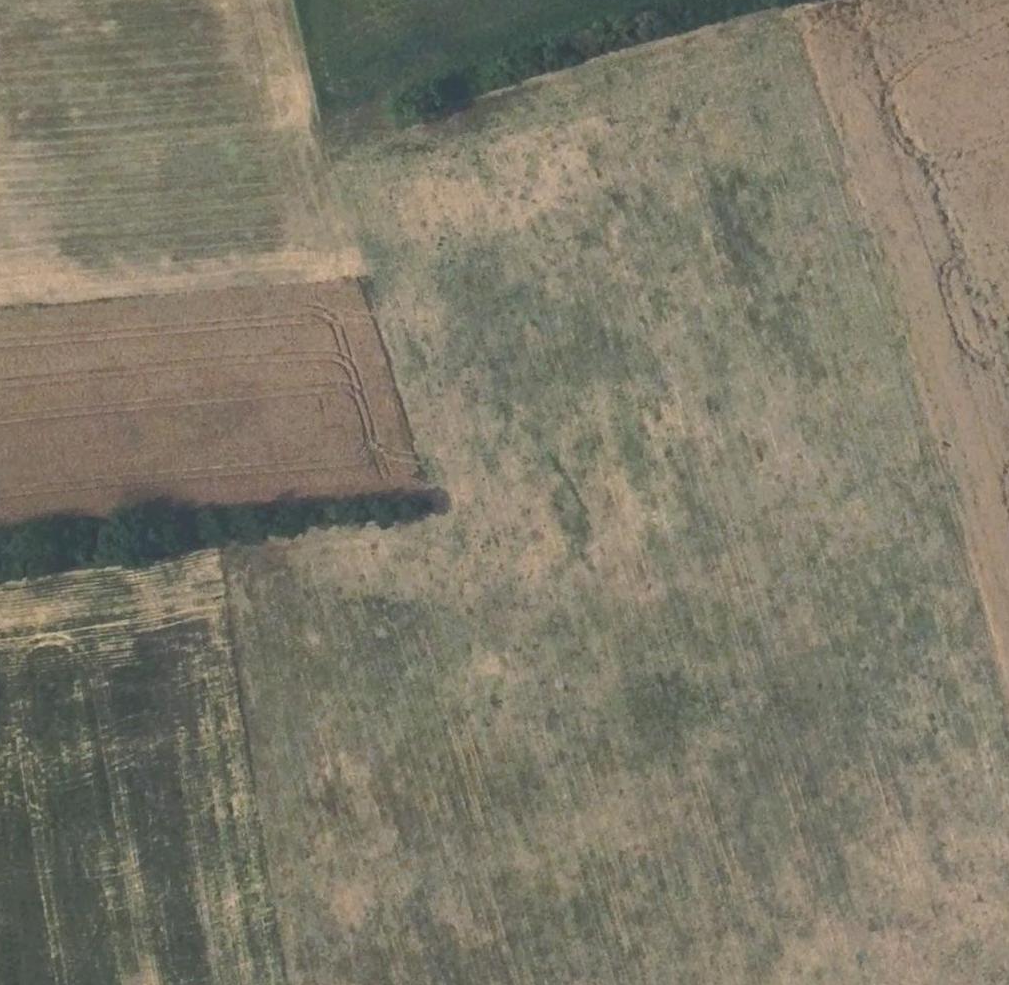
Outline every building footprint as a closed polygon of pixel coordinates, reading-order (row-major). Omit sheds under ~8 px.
[(134,635),(113,637),(116,644),(135,642),(134,635)]
